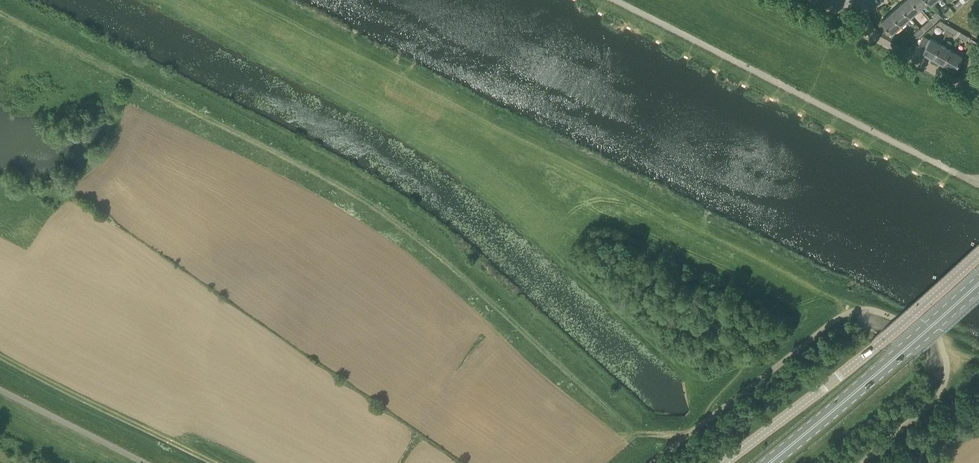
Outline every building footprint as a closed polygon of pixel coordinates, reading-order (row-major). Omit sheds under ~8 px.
[(911,0),(904,0),(899,5),(910,17),(919,9),(911,0)] [(927,0),(911,0),(919,9),(928,1),(927,0)] [(962,3),(959,0),(958,0),(953,5),(956,9),(962,3)] [(899,5),(890,13),(901,25),(910,17),(899,5)] [(947,17),(953,11),(950,8),(944,13),(947,17)] [(901,25),(890,13),(881,21),(891,33),(901,25)] [(932,18),(935,22),(941,16),(938,13),(932,18)] [(923,26),(926,29),(932,24),(929,20),(923,26)] [(948,31),(950,26),(943,22),(941,27),(948,31)] [(950,26),(948,31),(955,35),(958,30),(950,26)] [(914,34),(917,37),(923,32),(920,28),(914,34)] [(965,41),(968,36),(961,32),(958,37),(965,41)] [(908,45),(914,40),(910,36),(904,42),(908,45)] [(930,38),(929,39),(924,36),(919,45),(924,48),(922,52),(933,58),(941,44),(930,38)] [(941,44),(933,58),(943,64),(951,49),(941,44)] [(951,49),(943,64),(954,70),(962,55),(951,49)]
